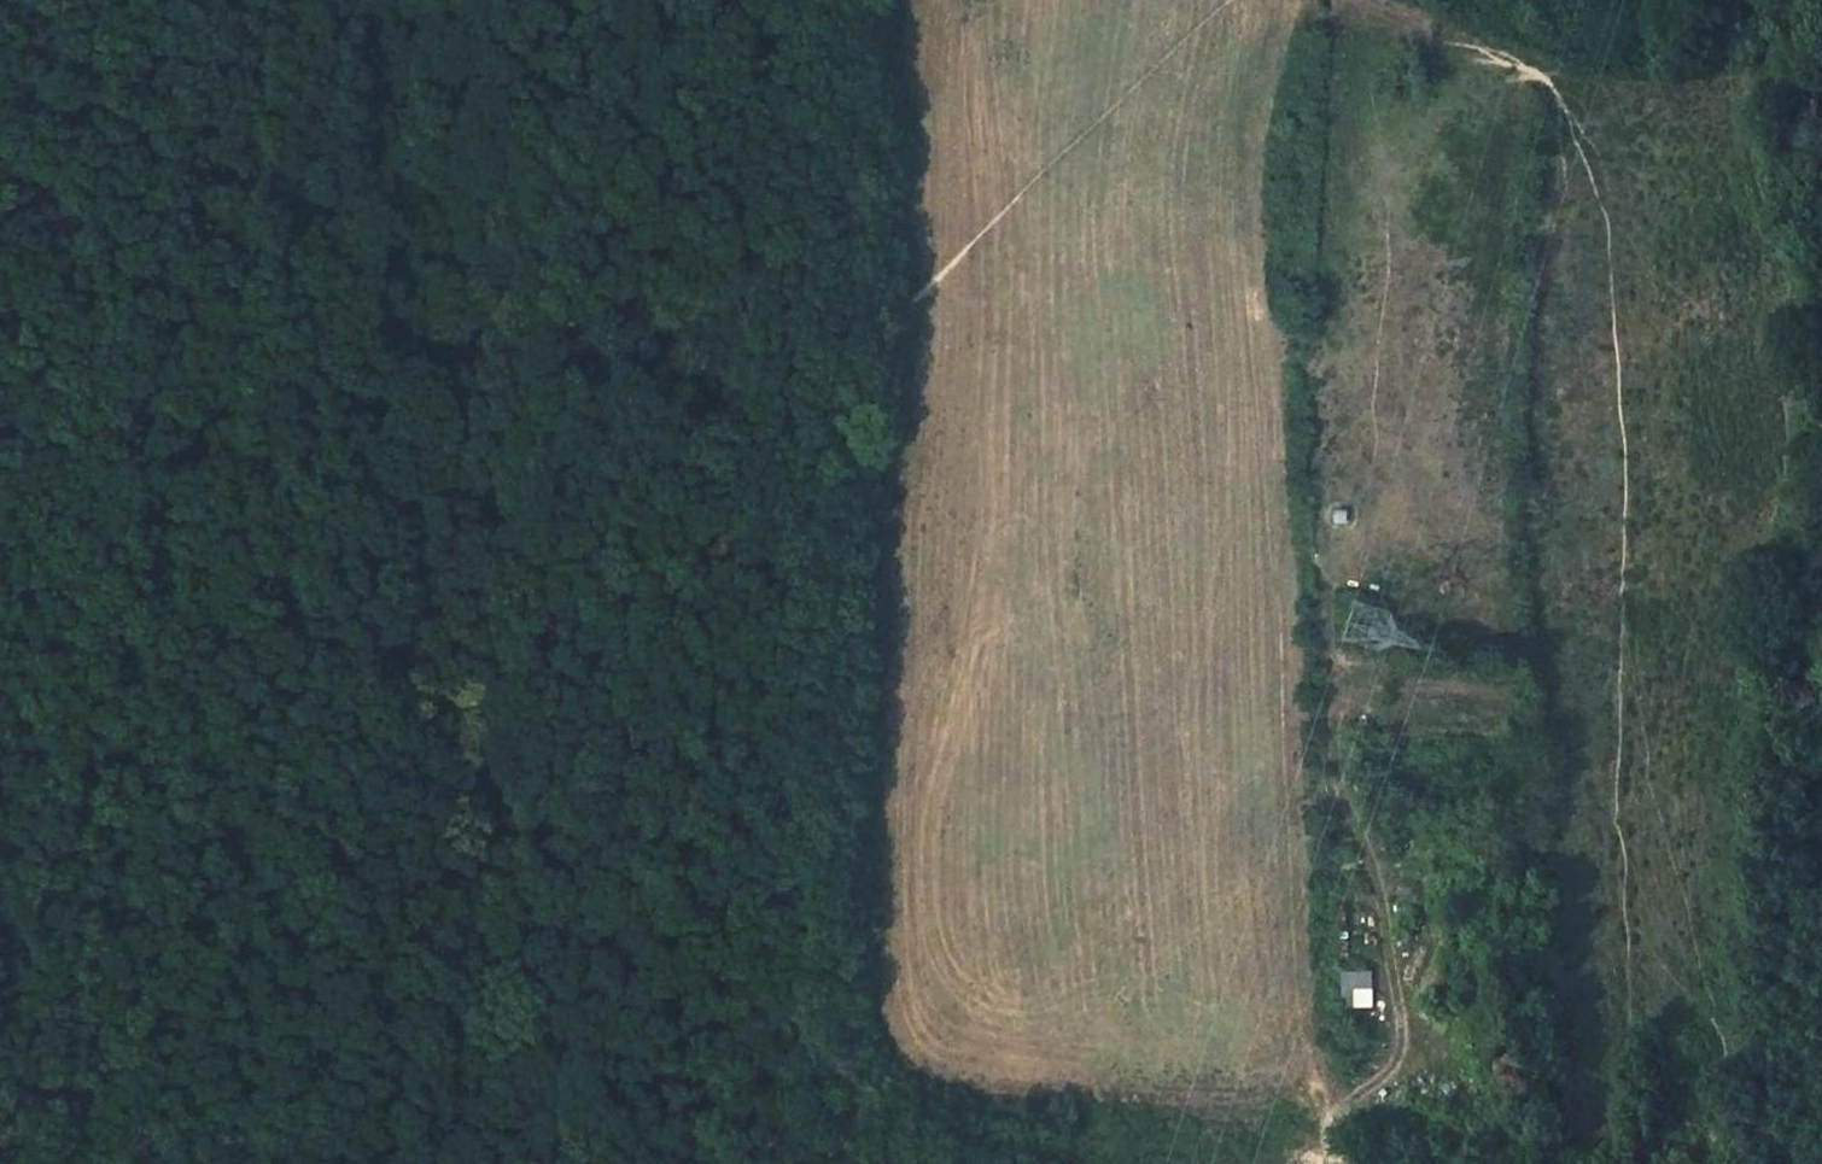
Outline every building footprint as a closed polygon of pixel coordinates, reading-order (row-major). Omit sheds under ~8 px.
[(1370,969),(1340,971),(1342,1005),(1372,1003),(1370,969)]
